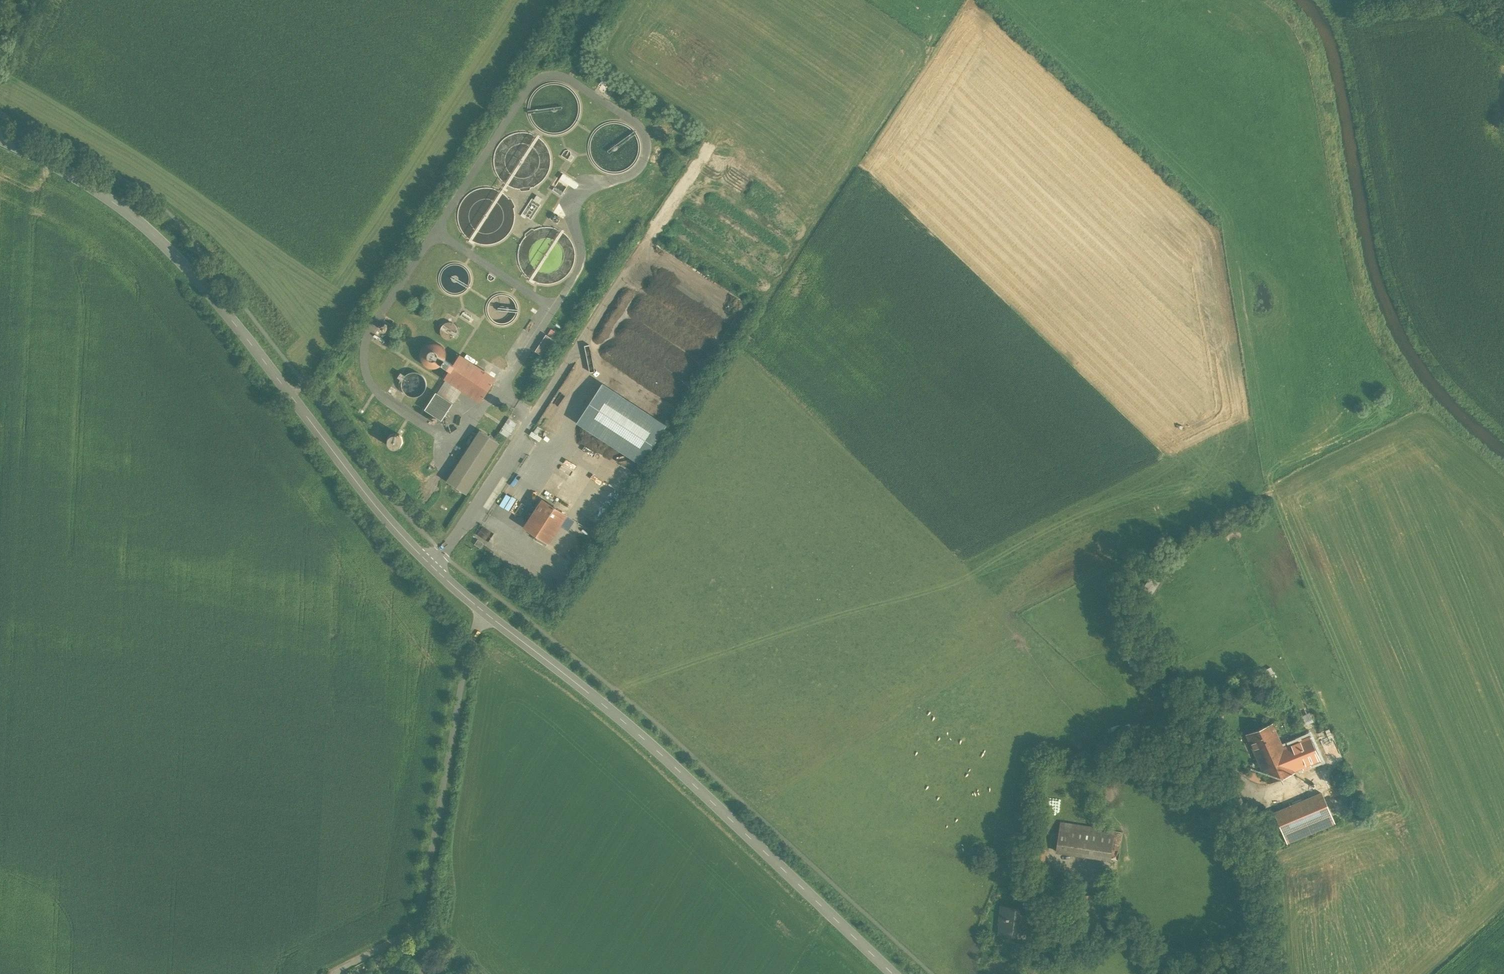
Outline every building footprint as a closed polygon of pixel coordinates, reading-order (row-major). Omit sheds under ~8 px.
[(387,315),(374,336),(383,342),(385,339),(383,338),(395,320),(387,315)] [(556,340),(546,334),(535,351),(545,357),(556,340)] [(494,378),(461,357),(455,366),(452,371),(448,377),(480,399),(494,378)] [(665,425),(604,385),(580,422),(585,425),(641,461),(665,425)] [(453,403),(436,392),(426,409),(434,415),(440,418),(442,420),(453,403)] [(440,418),(434,415),(431,420),(436,424),(440,418)] [(509,417),(500,432),(509,438),(518,423),(509,417)] [(530,435),(539,441),(541,437),(538,435),(542,429),(538,426),(534,432),(532,431),(530,435)] [(480,429),(447,481),(467,494),(500,443),(480,429)] [(528,523),(526,526),(540,535),(537,538),(547,545),(566,515),(565,514),(543,500),(539,506),(536,511),(528,523)] [(484,543),(478,539),(475,544),(481,548),(484,543)] [(1270,725),(1244,736),(1264,784),(1320,761),(1309,736),(1280,748),(1270,725)] [(1326,729),(1314,734),(1323,757),(1335,752),(1326,729)] [(1322,793),(1274,813),(1278,823),(1287,843),(1335,823),(1322,793)] [(1278,823),(1274,813),(1268,816),(1272,826),(1278,823)] [(1114,831),(1061,823),(1056,852),(1110,860),(1114,831)] [(1039,869),(1032,868),(1031,883),(1038,883),(1039,869)] [(1025,912),(1000,909),(996,938),(1021,942),(1025,912)]
